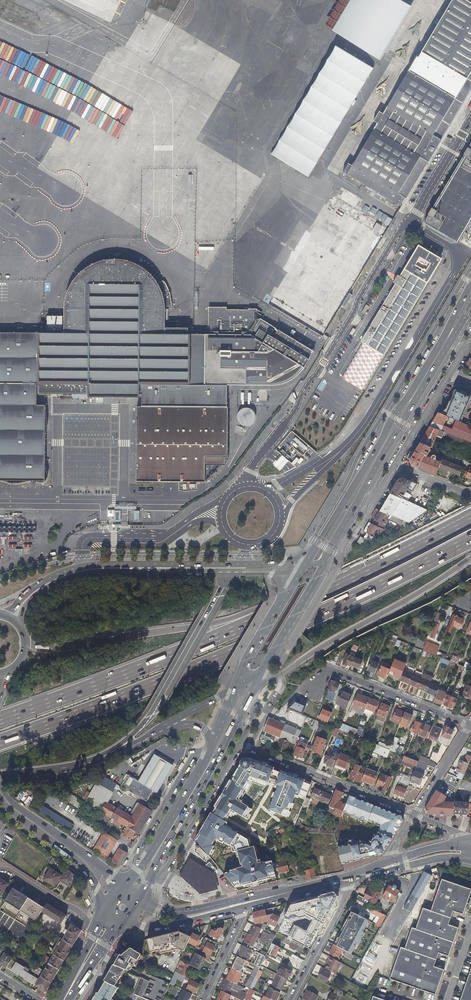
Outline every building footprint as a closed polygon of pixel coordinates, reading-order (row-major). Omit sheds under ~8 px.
[(350,6),(333,34),(378,61),(387,46),(401,23),(410,7),(398,0),(354,0),(350,6)] [(398,208),(403,201),(428,158),(434,148),(444,131),(459,107),(470,86),(470,0),(450,0),(447,4),(434,27),(416,56),(422,59),(433,66),(434,64),(449,74),(448,75),(454,79),(455,77),(459,79),(447,100),(430,89),(431,88),(427,85),(426,87),(424,85),(426,82),(421,79),(419,82),(418,81),(419,79),(414,76),(412,78),(405,74),(381,115),(377,113),(374,118),(371,123),(375,125),(350,168),(346,165),(343,172),(341,174),(345,176),(366,189),(398,208)] [(271,154),(309,177),(320,159),(333,136),(359,93),(373,68),(335,46),(271,154)] [(457,241),(470,218),(470,142),(424,222),(457,241)] [(338,377),(362,390),(383,355),(393,337),(406,316),(435,266),(439,259),(417,245),(403,269),(398,276),(396,275),(391,282),(394,284),(338,377)] [(204,384),(205,334),(195,334),(189,334),(188,328),(164,328),(165,323),(165,314),(165,309),(169,308),(170,306),(170,303),(169,297),(168,294),(167,291),(165,286),(163,282),(162,281),(159,281),(158,283),(156,281),(149,273),(142,268),(135,263),(126,260),(121,259),(112,259),(103,261),(91,264),(80,272),(69,285),(65,295),(63,304),(63,316),(63,334),(46,333),(34,333),(34,383),(39,383),(38,392),(63,392),(63,396),(72,395),(72,392),(90,392),(90,396),(112,396),(140,396),(140,394),(140,384),(204,384)] [(251,333),(260,318),(268,323),(271,318),(268,316),(267,317),(264,315),(260,315),(255,313),(255,309),(247,309),(247,310),(225,310),(225,307),(207,307),(207,325),(209,325),(209,334),(250,335),(251,333)] [(63,334),(63,316),(46,316),(46,333),(63,334)] [(205,334),(204,384),(229,384),(268,385),(273,385),(277,384),(282,383),(286,381),(290,379),(293,378),(296,375),(300,371),(303,367),(313,350),(268,323),(260,318),(251,333),(250,335),(209,334),(205,334)] [(11,480),(33,480),(45,481),(45,472),(46,456),(46,443),(46,431),(46,415),(46,404),(33,404),(24,404),(24,398),(24,383),(34,383),(34,333),(18,333),(9,333),(0,333),(0,480),(11,480)] [(140,384),(140,394),(144,394),(144,400),(143,406),(229,406),(229,395),(229,384),(204,384),(140,384)] [(455,389),(450,401),(465,407),(470,395),(455,389)] [(465,407),(450,401),(445,414),(448,416),(450,417),(454,418),(456,419),(460,421),(465,407)] [(143,406),(139,406),(139,415),(138,428),(138,444),(138,462),(138,475),(129,475),(129,488),(150,489),(151,481),(177,481),(206,481),(206,464),(226,464),(227,457),(229,457),(229,406),(143,406)] [(257,411),(244,406),(236,423),(249,429),(257,411)] [(445,414),(438,411),(432,421),(442,425),(448,416),(445,414)] [(442,425),(432,421),(430,425),(445,432),(448,433),(464,440),(465,440),(470,425),(460,421),(456,419),(452,429),(442,425)] [(420,442),(430,446),(436,434),(444,438),(445,435),(444,434),(445,432),(430,425),(420,442)] [(464,440),(448,433),(446,439),(462,446),(464,440)] [(430,446),(420,442),(413,453),(409,459),(411,465),(429,472),(434,462),(437,463),(438,460),(440,461),(441,458),(442,455),(435,452),(433,458),(424,454),(425,453),(427,454),(430,449),(429,448),(430,446)] [(462,467),(441,458),(440,461),(438,466),(459,475),(462,467)] [(389,492),(396,480),(393,478),(385,491),(389,492)] [(389,493),(401,498),(406,488),(411,491),(416,483),(403,478),(397,479),(396,480),(389,492),(389,493)] [(401,498),(389,493),(387,496),(398,502),(401,498)] [(387,496),(378,511),(390,515),(398,502),(387,496)] [(373,520),(378,511),(375,509),(370,518),(373,520)] [(390,515),(378,511),(373,520),(372,521),(371,524),(384,529),(389,520),(392,521),(394,517),(390,515)] [(403,521),(394,517),(392,521),(399,525),(399,524),(401,525),(403,521)] [(372,521),(369,520),(364,529),(367,530),(371,524),(372,521)] [(384,529),(371,524),(367,530),(364,535),(363,537),(364,537),(368,539),(374,541),(384,536),(380,534),(382,531),(388,534),(391,532),(384,529)] [(452,614),(445,630),(450,631),(452,625),(459,628),(462,619),(457,617),(458,616),(452,614)] [(435,623),(429,637),(433,639),(439,625),(435,623)] [(414,645),(422,649),(423,645),(425,642),(417,639),(414,645)] [(347,663),(350,665),(350,664),(353,656),(358,644),(353,642),(348,654),(345,653),(341,663),(346,665),(347,663)] [(422,649),(421,650),(425,651),(426,651),(435,654),(436,652),(437,650),(436,650),(427,646),(423,645),(422,649)] [(338,653),(336,652),(322,659),(334,664),(338,653)] [(452,655),(449,661),(457,664),(459,658),(452,655)] [(353,656),(350,664),(357,667),(360,659),(353,656)] [(401,670),(404,663),(393,658),(388,668),(387,672),(394,675),(396,671),(400,673),(401,670)] [(366,669),(373,672),(377,662),(372,660),(370,659),(366,669)] [(376,674),(385,678),(387,672),(388,668),(380,665),(376,674)] [(397,680),(406,683),(410,674),(401,670),(400,673),(399,677),(397,680)] [(410,674),(406,683),(416,687),(420,678),(410,674)] [(420,678),(416,687),(425,691),(429,682),(429,681),(420,677),(420,678)] [(329,701),(334,703),(339,691),(342,685),(330,680),(326,690),(333,692),(329,701)] [(429,682),(425,691),(434,695),(437,688),(438,686),(429,682)] [(466,684),(461,695),(470,699),(470,686),(466,684)] [(434,695),(432,700),(440,703),(445,692),(437,688),(434,695)] [(445,692),(440,703),(446,706),(451,695),(452,691),(446,689),(445,692)] [(339,691),(334,703),(346,708),(351,696),(339,691)] [(352,707),(364,711),(365,709),(369,699),(358,694),(352,707)] [(451,695),(446,706),(450,707),(451,705),(453,706),(456,698),(451,695)] [(369,699),(365,709),(374,712),(378,702),(369,699)] [(295,701),(287,709),(301,715),(303,715),(306,706),(295,701)] [(381,703),(376,715),(384,718),(389,707),(381,703)] [(399,724),(404,712),(399,711),(396,709),(395,709),(390,721),(399,724)] [(330,714),(321,711),(318,719),(326,722),(330,714)] [(404,712),(399,724),(407,728),(412,716),(404,712)] [(289,742),(294,744),(300,730),(279,721),(271,718),(267,717),(262,731),(272,735),(274,736),(279,738),(289,742)] [(314,720),(311,725),(310,727),(316,730),(320,722),(314,720)] [(415,733),(418,735),(422,725),(415,722),(413,726),(412,725),(410,731),(412,732),(412,733),(414,734),(415,733)] [(422,725),(418,735),(427,738),(428,737),(432,727),(422,723),(422,725)] [(356,730),(341,724),(339,729),(354,735),(355,734),(356,730)] [(356,730),(355,734),(360,736),(363,728),(358,726),(356,730)] [(432,727),(428,737),(437,741),(441,730),(432,726),(432,727)] [(449,728),(445,727),(441,737),(449,740),(453,732),(448,730),(449,728)] [(316,737),(311,751),(320,754),(325,741),(316,737)] [(389,747),(388,750),(389,750),(400,755),(403,748),(395,745),(398,739),(393,737),(389,747)] [(289,742),(279,738),(275,746),(286,750),(289,742)] [(306,744),(297,741),(292,755),(300,758),(306,744)] [(377,746),(375,745),(372,752),(386,758),(389,750),(388,750),(377,746)] [(334,767),(339,755),(328,751),(323,763),(334,767)] [(339,755),(334,767),(345,772),(351,758),(339,753),(339,755)] [(154,754),(137,780),(152,789),(152,790),(156,792),(172,765),(154,754)] [(456,772),(464,775),(470,757),(466,755),(463,762),(460,761),(456,772)] [(411,770),(413,771),(415,766),(417,761),(408,758),(403,756),(399,764),(411,769),(411,770)] [(420,756),(418,762),(427,765),(429,760),(420,756)] [(229,780),(243,792),(252,778),(276,788),(269,809),(287,817),(297,792),(306,795),(312,781),(281,769),(278,779),(271,777),(275,767),(248,757),(242,759),(229,780)] [(417,761),(415,766),(425,770),(427,765),(418,762),(417,761)] [(348,779),(360,783),(361,780),(363,775),(357,773),(359,767),(354,764),(348,779)] [(363,775),(361,780),(372,785),(376,773),(365,769),(363,775)] [(410,777),(409,781),(418,785),(421,779),(422,779),(423,775),(413,771),(410,777)] [(106,802),(116,783),(100,773),(85,801),(114,819),(121,823),(124,824),(135,831),(138,833),(152,810),(138,802),(137,804),(136,803),(132,810),(135,812),(132,817),(106,802)] [(379,773),(374,786),(385,790),(390,778),(379,773)] [(137,780),(127,774),(120,785),(146,800),(152,790),(152,789),(137,780)] [(399,782),(407,785),(409,781),(410,777),(402,774),(399,782)] [(461,779),(458,786),(470,791),(470,789),(470,783),(468,782),(464,781),(462,780),(461,779)] [(243,792),(229,780),(214,806),(215,807),(211,813),(210,812),(195,839),(208,855),(214,845),(212,844),(215,838),(218,839),(218,840),(222,843),(223,841),(233,847),(234,851),(237,850),(240,864),(242,863),(243,867),(228,870),(228,871),(223,873),(234,886),(236,884),(241,883),(241,885),(266,879),(266,877),(274,875),(270,860),(260,863),(260,862),(257,863),(256,860),(253,846),(249,847),(247,840),(223,825),(225,821),(224,821),(227,814),(229,815),(231,812),(234,814),(235,812),(245,819),(252,810),(241,803),(242,801),(238,799),(243,792)] [(399,796),(402,797),(406,789),(396,786),(393,794),(399,796)] [(310,803),(316,805),(318,801),(321,792),(314,789),(310,798),(312,798),(310,803)] [(334,790),(329,804),(336,807),(338,802),(341,795),(341,793),(334,790)] [(446,797),(436,791),(425,809),(427,814),(453,816),(454,803),(442,803),(446,797)] [(321,792),(318,801),(323,803),(324,801),(328,803),(331,795),(321,792)] [(69,802),(77,805),(76,807),(80,809),(84,801),(71,796),(69,802)] [(402,821),(401,817),(348,796),(345,804),(341,812),(366,822),(367,821),(379,826),(375,836),(373,835),(369,846),(359,842),(357,844),(348,840),(346,846),(336,847),(339,859),(340,864),(355,860),(376,855),(384,849),(388,843),(402,821)] [(72,823),(35,801),(30,808),(68,830),(72,823)] [(338,802),(336,807),(338,807),(335,815),(340,817),(341,812),(345,804),(338,802)] [(454,803),(453,816),(466,817),(467,813),(467,804),(468,803),(454,802),(454,803)] [(272,827),(277,821),(261,806),(255,812),(272,827)] [(121,823),(114,819),(111,823),(117,827),(119,827),(120,826),(121,823)] [(283,827),(281,823),(269,832),(271,835),(283,827)] [(130,840),(135,831),(124,824),(122,827),(122,829),(121,830),(123,831),(118,840),(127,845),(130,840)] [(117,839),(104,831),(93,850),(100,853),(99,854),(108,859),(110,857),(107,856),(117,839)] [(119,866),(127,852),(119,847),(111,861),(119,866)] [(202,870),(205,868),(188,858),(178,875),(199,895),(217,890),(213,872),(211,874),(210,872),(206,876),(202,870)] [(285,859),(275,862),(277,870),(278,873),(288,870),(285,859)] [(216,870),(209,861),(205,864),(207,866),(205,868),(202,870),(206,876),(210,872),(211,874),(213,872),(216,870)] [(295,875),(300,874),(295,867),(297,866),(295,861),(288,863),(295,875)] [(301,866),(297,867),(300,874),(303,873),(304,879),(315,876),(313,870),(313,868),(302,871),(301,866)] [(64,882),(71,871),(68,867),(63,875),(62,875),(56,872),(49,882),(55,886),(59,879),(64,882)] [(49,882),(56,872),(51,868),(44,879),(49,882)] [(70,886),(76,876),(71,871),(64,882),(70,886)] [(424,900),(433,876),(423,872),(413,896),(424,900)] [(9,884),(0,878),(0,879),(0,891),(3,893),(9,884)] [(441,879),(430,911),(422,908),(415,929),(411,928),(404,948),(400,947),(389,979),(435,995),(444,970),(434,966),(438,953),(448,956),(458,928),(448,924),(453,911),(463,915),(470,890),(470,889),(441,879)] [(387,886),(382,896),(393,902),(399,891),(393,887),(392,889),(387,886)] [(8,903),(16,890),(13,888),(5,900),(8,903)] [(20,910),(28,897),(16,890),(8,903),(20,910)] [(358,895),(355,900),(366,906),(369,907),(371,903),(374,905),(380,894),(371,890),(370,892),(367,890),(363,898),(358,895)] [(32,918),(40,905),(28,897),(20,910),(32,918)] [(44,907),(42,911),(49,915),(50,915),(51,915),(54,910),(52,909),(53,908),(53,907),(52,906),(47,903),(44,907)] [(42,911),(44,907),(40,905),(32,918),(36,920),(42,911)] [(320,920),(325,910),(315,905),(304,926),(316,932),(322,921),(320,920)] [(62,912),(52,906),(53,907),(53,908),(52,909),(54,910),(51,915),(50,915),(49,915),(54,918),(53,917),(54,917),(54,916),(56,912),(59,914),(60,913),(60,912),(61,912),(62,912)] [(369,907),(366,906),(364,910),(375,915),(378,917),(375,923),(374,925),(379,927),(385,916),(374,910),(369,907)] [(252,913),(251,914),(254,924),(264,922),(261,927),(260,926),(259,929),(260,929),(263,931),(266,924),(271,915),(274,908),(254,913),(252,913)] [(283,921),(292,926),(299,913),(290,908),(283,921)] [(15,919),(0,910),(0,932),(5,935),(15,919)] [(54,918),(61,923),(66,915),(62,912),(61,912),(60,912),(60,913),(59,914),(56,912),(54,916),(54,917),(53,917),(54,918)] [(355,945),(365,921),(348,913),(337,936),(344,940),(355,945)] [(271,915),(266,924),(274,928),(278,918),(271,915)] [(20,945),(31,928),(15,919),(5,935),(13,940),(16,942),(20,945)] [(73,945),(82,929),(72,923),(68,930),(66,929),(64,932),(66,933),(63,938),(73,945)] [(259,940),(263,931),(260,929),(257,935),(255,934),(258,929),(253,927),(249,936),(256,939),(259,940)] [(212,931),(209,936),(217,940),(222,930),(220,929),(212,931)] [(268,933),(263,931),(259,940),(270,946),(271,944),(275,937),(270,934),(269,935),(267,934),(268,933)] [(301,931),(297,942),(285,937),(283,944),(303,952),(310,935),(301,931)] [(174,935),(148,942),(151,953),(156,952),(157,954),(159,953),(160,955),(174,951),(175,949),(184,952),(188,943),(190,938),(179,934),(178,934),(178,935),(174,937),(174,935)] [(190,938),(188,943),(196,947),(200,937),(192,934),(190,938)] [(249,936),(248,935),(244,943),(253,947),(256,939),(249,936)] [(334,941),(332,944),(333,945),(342,950),(344,951),(345,949),(340,946),(344,940),(337,936),(336,938),(334,938),(333,939),(334,941)] [(63,938),(60,937),(52,952),(54,954),(59,945),(58,944),(60,941),(61,941),(63,938)] [(67,954),(73,945),(63,938),(61,941),(60,941),(58,944),(59,945),(54,954),(64,960),(67,954)] [(196,955),(204,959),(208,961),(216,944),(204,938),(198,951),(196,955)] [(279,948),(271,944),(270,946),(269,949),(270,950),(269,952),(270,952),(268,955),(271,957),(271,956),(275,957),(279,948)] [(342,950),(333,945),(329,953),(330,953),(329,954),(338,959),(342,950)] [(251,950),(242,946),(237,957),(237,958),(245,961),(251,950)] [(121,957),(115,968),(125,972),(127,973),(130,970),(131,970),(133,967),(135,968),(141,957),(131,950),(123,958),(121,957)] [(259,954),(255,952),(254,955),(257,956),(253,965),(256,967),(259,968),(260,967),(263,960),(265,957),(259,954)] [(12,958),(4,953),(0,960),(0,961),(3,963),(2,965),(7,967),(11,959),(12,958)] [(59,968),(64,960),(54,954),(49,962),(59,968)] [(196,955),(195,954),(189,965),(190,966),(199,970),(204,959),(196,955)] [(341,963),(328,956),(324,964),(326,965),(324,968),(335,974),(341,963)] [(245,961),(237,958),(232,969),(240,973),(246,962),(245,961)] [(24,967),(11,959),(7,967),(36,984),(35,985),(38,987),(46,991),(51,982),(41,976),(39,979),(23,969),(24,967)] [(189,965),(180,961),(175,972),(179,975),(185,977),(190,966),(189,965)] [(54,976),(59,968),(49,962),(41,976),(51,982),(54,976)] [(36,984),(7,967),(4,972),(35,991),(38,987),(35,985),(36,984)] [(115,968),(113,967),(104,982),(111,986),(115,988),(125,972),(115,968)] [(259,968),(256,967),(250,978),(254,980),(255,978),(258,971),(259,968)] [(280,967),(276,975),(286,980),(290,972),(280,967)] [(460,999),(470,999),(470,967),(460,999)] [(240,973),(232,969),(227,980),(237,985),(242,974),(240,973)] [(322,970),(317,978),(325,983),(330,975),(322,970)] [(173,976),(170,984),(174,986),(176,980),(182,982),(185,981),(186,978),(185,977),(179,975),(177,978),(173,976)] [(286,980),(276,975),(271,986),(281,991),(286,980)] [(142,999),(144,999),(160,999),(167,984),(152,978),(149,983),(146,990),(142,999)] [(149,983),(140,979),(137,986),(146,990),(149,983)] [(227,980),(224,979),(221,985),(231,989),(232,987),(240,991),(242,987),(237,985),(227,980)] [(199,985),(188,980),(187,981),(190,982),(186,989),(195,993),(198,988),(199,985)] [(112,999),(118,989),(115,988),(111,986),(104,982),(102,981),(94,994),(95,995),(92,999),(112,999)] [(174,986),(170,984),(168,988),(175,992),(178,987),(174,986)] [(221,985),(219,991),(221,992),(231,996),(235,998),(239,999),(244,999),(246,997),(239,994),(230,990),(231,989),(221,985)] [(270,986),(267,991),(269,992),(266,997),(271,999),(277,999),(281,991),(271,986),(270,986)] [(342,993),(343,992),(335,989),(332,994),(331,993),(327,999),(338,999),(342,993)] [(310,993),(306,991),(302,999),(303,999),(306,999),(310,993)] [(221,992),(217,999),(229,999),(231,996),(221,992)]
